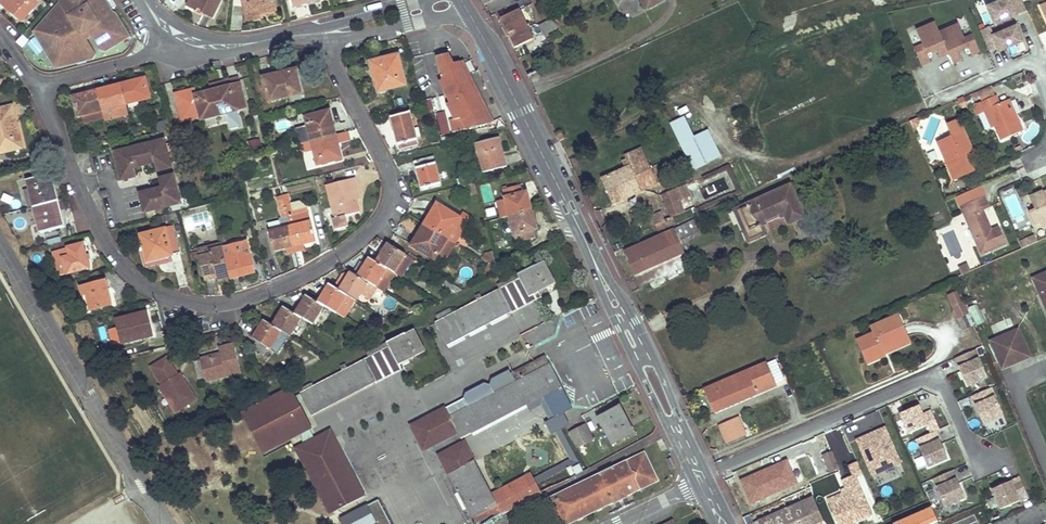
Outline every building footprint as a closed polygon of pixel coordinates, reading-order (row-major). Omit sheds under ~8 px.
[(0,2),(22,22),(40,2),(37,0),(2,0),(0,2)] [(86,38),(93,33),(102,49),(106,49),(129,36),(128,33),(128,32),(128,31),(128,29),(127,27),(126,25),(125,24),(124,23),(122,21),(121,20),(119,19),(118,18),(116,16),(114,15),(112,12),(110,10),(108,8),(106,6),(105,2),(104,0),(63,0),(37,29),(38,33),(39,34),(39,36),(40,38),(41,40),(42,41),(43,42),(44,44),(45,44),(46,45),(47,46),(47,47),(48,47),(48,48),(48,49),(49,49),(49,50),(49,51),(50,52),(50,53),(50,54),(51,55),(51,56),(52,58),(53,59),(54,60),(55,62),(56,63),(57,64),(58,65),(60,66),(95,56),(95,53),(86,38)] [(189,7),(198,11),(199,9),(205,12),(204,13),(214,18),(223,0),(192,0),(189,7)] [(248,21),(259,18),(258,15),(277,11),(274,0),(243,0),(248,21)] [(646,9),(664,0),(642,0),(646,9)] [(986,4),(994,24),(1001,21),(999,16),(1009,12),(1011,18),(1028,11),(1023,0),(996,0),(986,4)] [(520,10),(501,19),(515,48),(533,40),(531,34),(533,33),(529,24),(527,25),(520,10)] [(553,18),(540,26),(545,36),(559,28),(553,18)] [(937,18),(914,27),(920,44),(914,47),(921,66),(932,62),(927,56),(937,52),(940,59),(951,55),(941,30),(937,18)] [(958,24),(941,30),(954,63),(963,60),(960,53),(969,49),(972,57),(982,53),(974,33),(963,37),(958,24)] [(990,27),(980,31),(989,52),(995,49),(997,54),(1025,42),(1018,25),(993,35),(990,27)] [(399,55),(373,62),(377,78),(375,78),(378,93),(407,85),(399,55)] [(441,58),(440,59),(447,84),(464,117),(452,120),(455,133),(492,123),(461,62),(454,64),(453,61),(453,59),(451,58),(449,56),(447,55),(446,55),(444,56),(443,56),(442,57),(441,58)] [(461,62),(492,123),(497,121),(466,59),(461,62)] [(296,70),(264,78),(270,102),(302,93),(296,70)] [(230,86),(219,89),(225,113),(247,108),(239,78),(229,81),(230,86)] [(136,81),(122,85),(123,88),(127,105),(151,99),(147,81),(136,84),(136,81)] [(229,81),(218,83),(219,89),(230,86),(229,81)] [(114,87),(99,91),(99,93),(104,110),(105,118),(106,120),(119,117),(117,107),(127,105),(123,88),(114,90),(114,87)] [(195,89),(177,94),(184,121),(202,117),(203,120),(205,119),(198,94),(197,95),(195,89)] [(225,113),(219,89),(214,90),(198,94),(205,119),(225,113)] [(87,93),(74,97),(79,117),(82,116),(104,110),(99,93),(88,96),(87,93)] [(996,96),(982,102),(993,128),(996,126),(1002,139),(1024,130),(1017,114),(1013,116),(1007,100),(1000,103),(996,96)] [(1010,98),(1007,100),(1013,116),(1017,114),(1010,98)] [(129,114),(127,105),(117,107),(119,117),(129,114)] [(0,110),(0,130),(16,126),(12,107),(0,110)] [(105,118),(104,110),(82,116),(84,123),(105,118)] [(329,111),(306,117),(312,141),(336,135),(334,126),(333,126),(329,111)] [(412,113),(391,118),(399,145),(417,140),(412,113)] [(686,117),(673,123),(683,143),(696,137),(686,117)] [(919,118),(911,121),(915,129),(920,127),(921,122),(919,118)] [(965,132),(959,118),(948,123),(953,136),(938,143),(951,174),(960,170),(963,177),(975,172),(968,157),(966,153),(970,151),(972,150),(965,132)] [(0,130),(0,154),(23,148),(18,126),(16,126),(0,130)] [(300,142),(309,140),(306,128),(297,130),(300,142)] [(696,137),(683,143),(691,160),(703,154),(706,159),(719,153),(708,131),(696,137)] [(336,135),(312,141),(319,164),(341,159),(337,145),(339,144),(336,135)] [(500,137),(498,138),(505,167),(508,166),(500,137)] [(498,138),(476,144),(484,172),(505,167),(498,138)] [(122,155),(117,156),(123,180),(130,178),(130,174),(136,173),(135,167),(134,163),(144,160),(145,164),(155,162),(157,167),(164,165),(165,169),(172,167),(166,143),(160,145),(155,142),(125,150),(122,155)] [(643,147),(626,155),(630,162),(646,154),(643,147)] [(631,165),(602,178),(614,204),(660,184),(646,154),(630,162),(631,165)] [(703,154),(691,160),(695,168),(708,161),(706,159),(703,154)] [(435,157),(415,162),(422,189),(442,185),(435,157)] [(960,170),(951,174),(954,180),(963,177),(960,170)] [(192,172),(184,174),(187,182),(194,181),(192,172)] [(52,174),(28,180),(31,190),(35,207),(59,201),(52,174)] [(153,194),(142,198),(146,212),(172,205),(175,200),(180,199),(174,175),(167,177),(168,180),(161,182),(162,188),(152,191),(153,194)] [(355,178),(328,185),(337,218),(361,212),(358,199),(355,188),(358,187),(355,178)] [(474,184),(466,186),(468,195),(476,193),(474,184)] [(520,185),(503,189),(509,215),(532,210),(527,192),(522,193),(520,185)] [(686,185),(661,196),(674,225),(688,219),(680,201),(692,196),(686,185)] [(791,186),(741,208),(746,219),(741,221),(750,241),(766,234),(763,227),(786,216),(790,224),(804,217),(791,186)] [(31,190),(25,191),(30,208),(35,207),(31,190)] [(1031,196),(1037,210),(1031,212),(1035,224),(1042,221),(1044,226),(1045,225),(1045,199),(1043,191),(1031,196)] [(286,206),(292,205),(290,194),(284,196),(284,199),(286,206)] [(984,196),(961,206),(982,254),(1007,244),(999,226),(991,229),(983,210),(989,208),(984,196)] [(284,199),(278,200),(283,219),(289,217),(286,206),(284,199)] [(59,201),(35,207),(39,224),(41,233),(65,226),(59,201)] [(461,218),(438,204),(425,225),(448,239),(461,218)] [(1011,205),(1012,217),(1022,216),(1020,204),(1011,205)] [(292,205),(286,206),(289,217),(291,227),(295,246),(317,241),(310,212),(295,215),(292,205)] [(35,207),(30,208),(34,225),(39,224),(35,207)] [(741,208),(737,210),(741,221),(746,219),(741,208)] [(532,210),(509,215),(516,242),(533,238),(531,229),(536,229),(532,210)] [(194,214),(195,228),(210,226),(209,212),(194,214)] [(661,212),(651,216),(659,233),(669,228),(661,212)] [(472,218),(464,213),(461,218),(448,239),(456,244),(472,218)] [(283,219),(268,222),(270,232),(291,227),(289,217),(283,219)] [(694,222),(625,252),(635,274),(685,252),(679,240),(699,232),(694,222)] [(448,239),(425,225),(412,245),(435,260),(442,249),(442,248),(448,239)] [(173,227),(142,236),(148,260),(179,252),(173,227)] [(291,227),(270,232),(274,251),(295,246),(291,227)] [(1035,236),(1027,239),(1030,246),(1038,242),(1035,236)] [(450,254),(456,244),(448,239),(442,248),(450,254)] [(255,271),(247,242),(225,247),(232,277),(255,271)] [(83,243),(64,248),(67,257),(64,257),(68,274),(90,268),(83,243)] [(224,244),(199,250),(200,255),(212,252),(212,250),(224,247),(224,244)] [(406,254),(389,244),(377,262),(387,269),(395,273),(406,254)] [(225,247),(224,247),(212,250),(212,252),(200,255),(205,275),(218,272),(219,276),(220,281),(232,277),(225,247)] [(485,252),(482,260),(498,270),(493,251),(485,252)] [(406,254),(395,273),(403,278),(414,259),(406,254)] [(377,262),(369,258),(358,275),(370,283),(376,287),(377,287),(383,291),(394,273),(387,269),(377,262)] [(544,261),(518,274),(532,302),(541,297),(538,292),(555,283),(544,261)] [(969,265),(960,269),(963,275),(972,271),(969,265)] [(340,290),(351,271),(343,274),(335,287),(340,290)] [(358,275),(351,271),(340,290),(348,295),(358,301),(370,283),(358,275)] [(518,274),(498,285),(500,289),(513,312),(532,302),(518,274)] [(1045,306),(1045,275),(1035,279),(1045,306)] [(106,281),(72,289),(78,313),(112,305),(106,281)] [(376,287),(370,283),(358,301),(366,306),(377,287),(376,287)] [(335,287),(331,284),(319,303),(325,306),(337,314),(348,295),(340,290),(335,287)] [(500,289),(436,323),(448,346),(513,312),(500,289)] [(319,303),(307,296),(296,314),(303,318),(314,325),(325,306),(319,303)] [(969,308),(976,326),(985,322),(977,305),(969,308)] [(296,314),(285,307),(273,325),(283,331),(289,335),(291,337),(303,318),(296,314)] [(147,313),(117,320),(122,342),(152,335),(147,313)] [(966,314),(957,318),(962,330),(971,326),(966,314)] [(875,333),(859,341),(869,364),(886,356),(885,354),(883,348),(908,337),(899,316),(872,327),(875,333)] [(273,325),(265,320),(261,327),(254,338),(258,341),(254,348),(267,355),(271,349),(272,349),(283,331),(273,325)] [(257,323),(250,336),(254,338),(261,327),(257,323)] [(405,334),(389,342),(401,364),(426,351),(415,329),(405,334)] [(1018,330),(992,341),(1003,367),(1029,356),(1018,330)] [(289,335),(283,331),(272,349),(280,350),(289,335)] [(908,337),(883,348),(885,354),(911,343),(908,337)] [(389,342),(368,353),(370,357),(365,360),(375,378),(401,364),(389,342)] [(217,355),(196,361),(200,379),(208,377),(208,381),(241,372),(234,344),(221,347),(223,355),(217,357),(217,355)] [(545,356),(540,358),(544,366),(549,363),(545,356)] [(979,356),(958,365),(967,386),(988,378),(979,356)] [(446,407),(418,422),(416,427),(425,443),(430,445),(457,431),(460,437),(543,395),(554,417),(572,408),(549,363),(544,366),(540,358),(511,373),(512,376),(515,381),(494,392),(491,387),(490,385),(485,383),(466,392),(464,398),(468,407),(450,415),(446,407)] [(312,383),(299,390),(313,416),(378,383),(375,378),(365,360),(314,386),(312,383)] [(160,387),(175,411),(195,399),(181,375),(175,378),(172,373),(173,371),(173,370),(173,369),(173,367),(173,366),(172,364),(168,361),(167,361),(165,361),(163,361),(161,362),(159,362),(158,363),(157,365),(156,366),(155,368),(154,371),(155,373),(155,374),(156,376),(157,377),(160,379),(163,379),(166,384),(160,387)] [(767,363),(704,390),(715,414),(759,395),(758,393),(777,385),(767,363)] [(515,381),(512,376),(491,387),(494,392),(515,381)] [(777,385),(758,393),(759,395),(778,387),(777,385)] [(991,387),(971,396),(984,426),(1004,417),(991,387)] [(302,401),(255,426),(264,443),(311,419),(302,401)] [(621,404),(598,416),(613,443),(635,431),(621,404)] [(918,405),(899,413),(908,435),(925,427),(928,433),(938,429),(930,409),(922,413),(918,405)] [(575,428),(585,422),(578,411),(568,417),(575,428)] [(739,418),(721,426),(728,443),(746,435),(739,418)] [(586,423),(571,431),(579,448),(595,440),(586,423)] [(886,426),(856,439),(872,478),(903,465),(886,426)] [(335,510),(336,511),(364,497),(348,465),(331,432),(303,446),(303,450),(304,453),(305,457),(306,461),(307,464),(307,466),(308,469),(309,471),(310,473),(311,476),(312,478),(314,482),(315,484),(317,487),(319,491),(321,494),(323,496),(325,498),(327,501),(329,504),(331,506),(333,508),(335,510)] [(939,439),(920,446),(929,467),(948,459),(939,439)] [(460,444),(443,453),(441,458),(446,468),(452,469),(455,468),(456,470),(449,474),(474,522),(494,512),(496,516),(502,513),(503,515),(522,504),(514,487),(510,486),(492,496),(475,461),(471,463),(469,460),(471,454),(467,446),(460,444)] [(831,450),(823,453),(830,470),(838,467),(831,450)] [(602,475),(558,495),(559,498),(557,503),(555,505),(562,519),(564,518),(570,520),(571,522),(615,501),(614,499),(626,493),(627,496),(652,484),(651,482),(653,476),(656,475),(649,460),(646,462),(641,460),(640,457),(615,469),(614,466),(601,473),(602,475)] [(787,459),(739,479),(750,504),(798,484),(787,459)] [(857,473),(840,480),(843,487),(839,489),(841,493),(828,499),(838,523),(851,523),(874,515),(857,473)] [(532,475),(515,484),(514,487),(522,504),(541,494),(532,475)] [(651,482),(652,484),(659,481),(656,475),(653,476),(651,482)] [(956,477),(937,485),(946,506),(966,498),(956,477)] [(824,478),(810,484),(814,493),(828,486),(824,478)] [(1013,481),(992,489),(1001,509),(1021,501),(1013,481)] [(626,493),(614,499),(615,501),(627,496),(626,493)] [(813,496),(758,520),(760,523),(815,523),(824,520),(813,496)] [(892,523),(893,523),(929,523),(937,520),(930,506),(892,523)]
